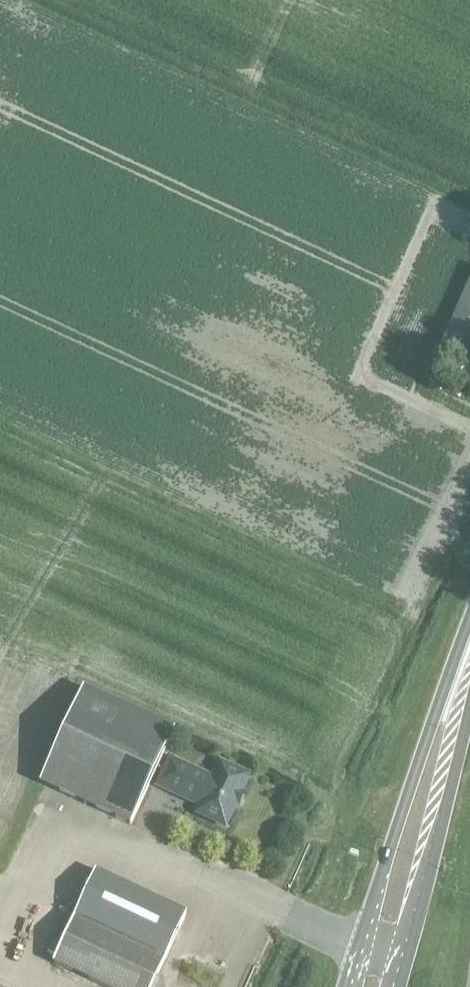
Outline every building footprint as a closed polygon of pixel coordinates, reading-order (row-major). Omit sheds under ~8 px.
[(454,370),(458,372),(465,355),(469,357),(469,282),(443,345),(435,362),(454,370)] [(39,784),(45,787),(131,825),(174,730),(83,688),(39,784)] [(226,827),(248,777),(220,764),(212,782),(191,773),(192,770),(170,759),(157,787),(180,797),(181,794),(202,804),(197,814),(226,827)] [(95,872),(74,919),(164,961),(186,914),(95,872)] [(74,919),(53,964),(104,986),(152,986),(164,961),(74,919)]
